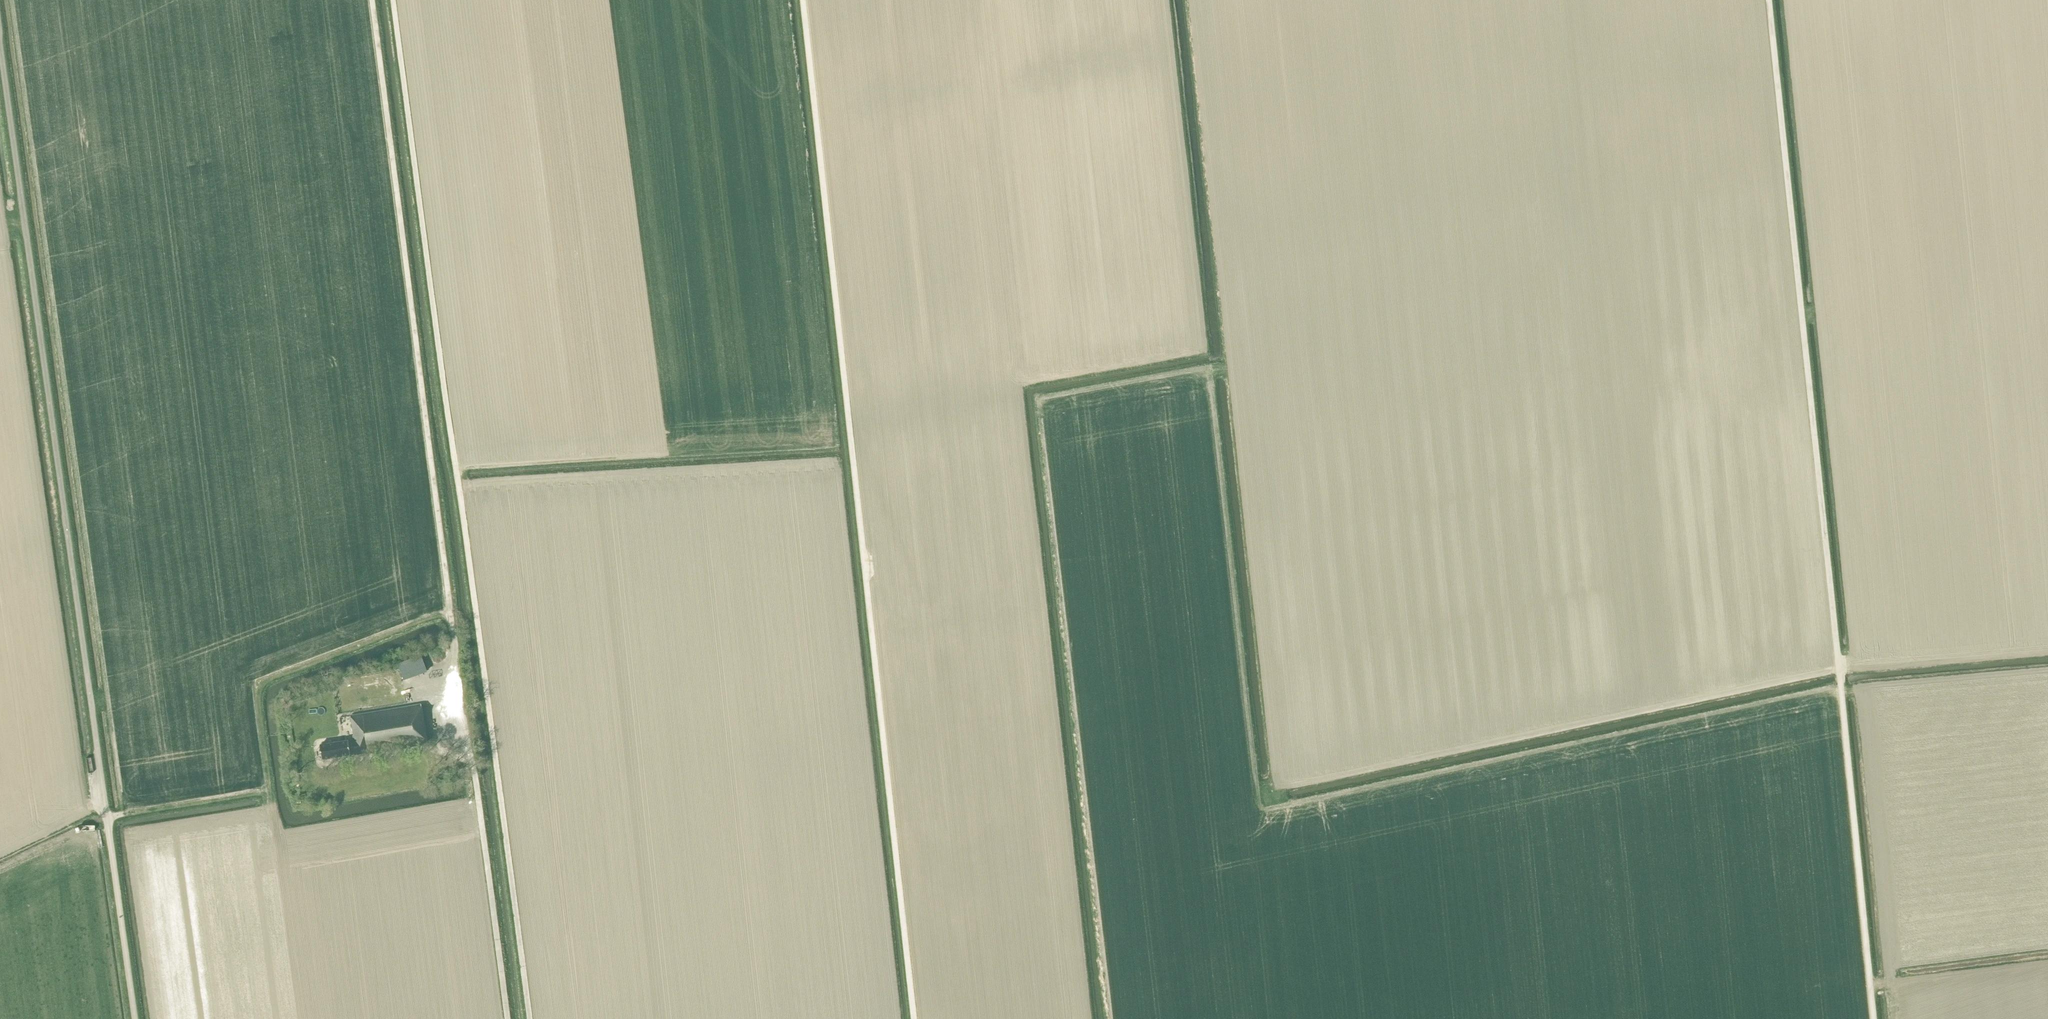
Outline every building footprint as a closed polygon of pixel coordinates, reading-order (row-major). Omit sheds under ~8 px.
[(406,683),(429,673),(422,657),(399,666),(406,683)] [(357,756),(428,744),(421,705),(351,716),(355,741),(348,742),(348,741),(320,745),(322,760),(351,755),(350,754),(357,753),(357,756)]
